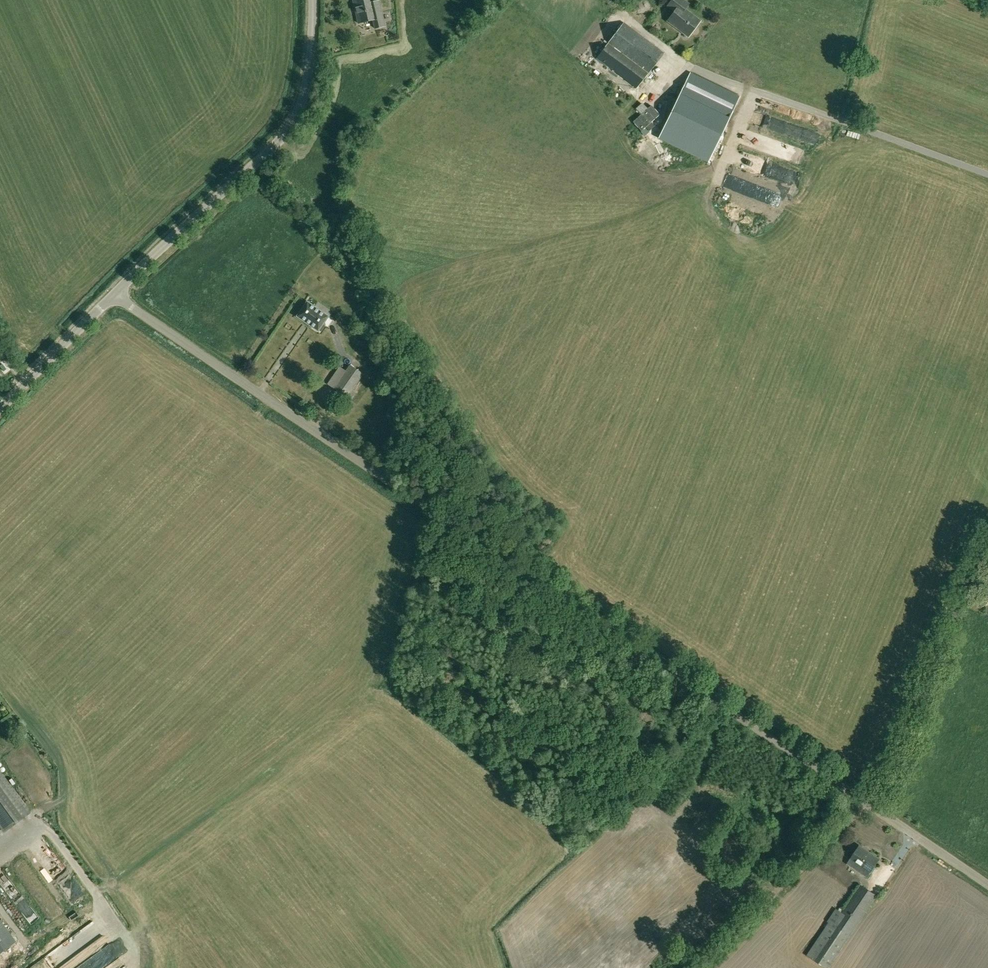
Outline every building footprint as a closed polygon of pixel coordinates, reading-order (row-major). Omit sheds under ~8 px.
[(373,0),(353,0),(359,23),(373,20),(375,29),(384,26),(378,1),(374,2),(373,0)] [(682,0),(673,0),(669,6),(676,11),(668,21),(688,36),(700,21),(685,10),(688,5),(682,0)] [(665,53),(625,22),(610,40),(650,71),(665,53)] [(650,71),(610,40),(596,58),(637,88),(650,71)] [(691,73),(677,102),(725,125),(739,97),(691,73)] [(653,105),(636,121),(659,145),(676,130),(653,105)] [(786,179),(789,169),(775,166),(772,175),(786,179)] [(297,316),(318,331),(319,330),(318,330),(319,329),(321,331),(325,325),(323,324),(328,316),(328,317),(328,316),(307,301),(297,316)] [(350,365),(334,388),(346,397),(362,374),(350,365)] [(5,831),(31,811),(0,770),(0,825),(5,831)] [(860,846),(848,864),(868,877),(879,859),(860,846)] [(860,884),(842,912),(836,908),(827,922),(829,923),(850,937),(878,896),(860,884)] [(32,927),(38,924),(35,919),(39,917),(30,901),(21,906),(32,927)] [(11,935),(0,920),(0,943),(11,935)] [(829,923),(807,955),(826,967),(829,967),(850,937),(829,923)]
